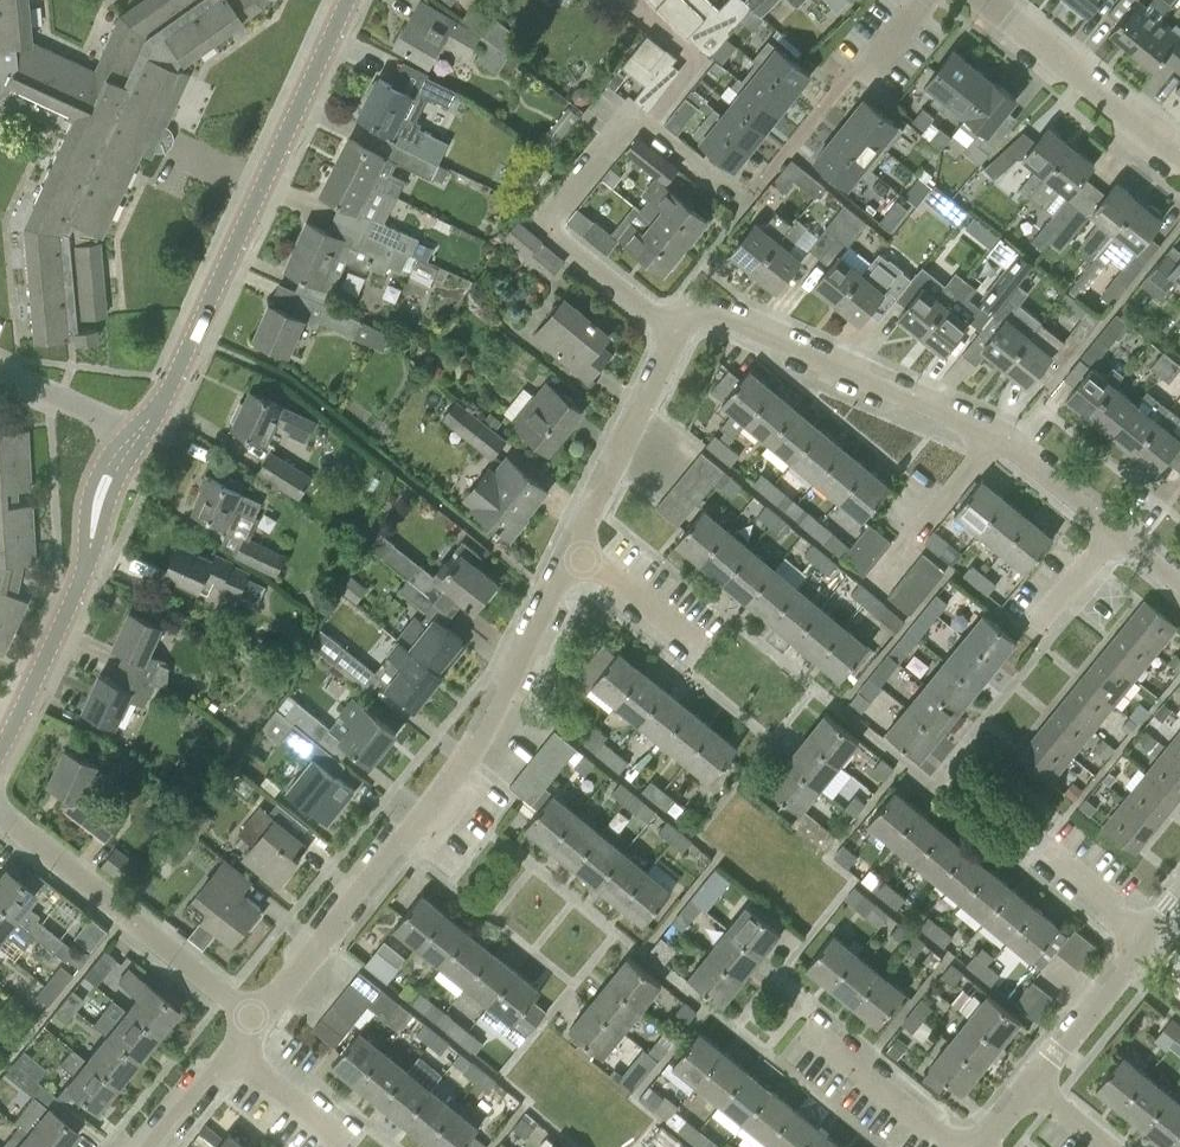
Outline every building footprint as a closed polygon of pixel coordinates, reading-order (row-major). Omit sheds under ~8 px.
[(29,41),(26,0),(0,0),(0,93),(6,89),(9,83),(74,114),(32,203),(36,205),(27,225),(29,248),(25,248),(33,340),(74,336),(74,342),(95,340),(94,328),(74,329),(73,318),(105,316),(98,241),(94,240),(97,231),(100,233),(137,152),(143,155),(158,123),(163,125),(187,74),(176,68),(180,62),(241,20),(239,16),(258,3),(259,0),(142,0),(119,16),(94,71),(29,41)] [(671,22),(692,0),(648,0),(671,22)] [(750,8),(742,0),(726,0),(718,9),(708,0),(692,0),(671,22),(695,45),(712,27),(725,39),(750,8)] [(761,16),(778,0),(745,0),(761,16)] [(835,12),(849,0),(825,0),(835,12)] [(1071,2),(1068,6),(1082,17),(1085,13),(1088,15),(1100,0),(1069,0),(1071,2)] [(1132,51),(1159,18),(1171,5),(1165,0),(1152,0),(1146,7),(1141,13),(1132,5),(1136,0),(1119,0),(1107,14),(1117,23),(1109,33),(1132,51)] [(395,45),(416,57),(429,64),(445,37),(456,43),(453,48),(466,55),(478,35),(441,13),(420,1),(395,45)] [(1179,62),(1179,60),(1179,28),(1175,24),(1172,29),(1159,18),(1132,51),(1154,70),(1162,60),(1173,69),(1179,62)] [(479,35),(507,56),(518,41),(492,19),(479,35)] [(676,58),(647,35),(621,67),(644,85),(633,100),(648,112),(669,84),(669,83),(678,72),(670,66),(676,58)] [(751,60),(755,63),(755,62),(794,94),(810,74),(772,44),(764,54),(759,50),(751,60)] [(475,61),(497,74),(505,60),(484,45),(475,61)] [(930,102),(939,110),(973,67),(953,51),(923,88),(934,97),(930,102)] [(717,77),(724,68),(715,61),(708,70),(717,77)] [(755,62),(755,63),(741,80),(741,81),(779,112),(794,94),(755,62)] [(954,106),(966,116),(967,117),(993,83),(973,67),(939,110),(946,115),(954,106)] [(617,70),(608,81),(615,87),(624,76),(617,70)] [(413,91),(449,108),(457,92),(421,75),(413,91)] [(739,94),(731,104),(764,130),(765,130),(779,112),(741,81),(741,80),(738,77),(730,86),(739,94)] [(401,115),(411,95),(399,90),(378,79),(360,116),(381,127),(422,148),(429,134),(419,128),(421,124),(401,115)] [(967,117),(966,116),(959,125),(974,137),(963,151),(979,164),(1005,132),(995,124),(1015,99),(994,82),(993,83),(967,117)] [(574,91),(571,97),(574,104),(580,106),(587,104),(589,97),(587,91),(580,88),(574,91)] [(687,121),(698,107),(684,97),(674,110),(687,121)] [(864,99),(847,119),(886,150),(902,130),(864,99)] [(713,108),(707,115),(749,149),(764,130),(731,104),(722,115),(713,108)] [(924,130),(934,117),(922,108),(912,121),(924,130)] [(749,149),(707,115),(700,124),(705,128),(697,138),(734,168),(749,149)] [(847,119),(831,139),(870,170),(886,150),(847,119)] [(940,149),(950,136),(939,128),(929,140),(940,149)] [(1019,188),(1030,197),(1071,146),(1048,128),(1023,159),(1035,168),(1019,188)] [(637,137),(625,151),(626,152),(664,183),(676,168),(638,138),(637,137)] [(377,172),(385,157),(361,145),(348,139),(335,166),(378,188),(383,190),(396,197),(402,186),(377,172)] [(870,170),(831,139),(814,160),(848,187),(858,174),(867,182),(874,173),(870,170)] [(397,164),(430,180),(438,165),(395,145),(388,159),(397,164)] [(1071,146),(1030,197),(1043,208),(1059,188),(1068,196),(1094,165),(1071,146)] [(984,168),(994,179),(1016,159),(1006,148),(984,168)] [(793,181),(814,198),(823,187),(791,160),(772,183),(783,193),(793,181)] [(365,216),(378,188),(335,166),(321,193),(365,216)] [(534,195),(546,180),(552,173),(542,166),(524,187),(534,195)] [(609,168),(600,179),(611,188),(620,177),(609,168)] [(922,168),(917,175),(926,183),(931,176),(922,168)] [(1093,258),(1094,256),(1139,201),(1116,183),(1101,201),(1091,214),(1099,220),(1078,246),(1093,258)] [(660,184),(639,211),(654,224),(655,223),(684,246),(705,220),(660,184)] [(938,187),(926,202),(942,215),(954,201),(938,187)] [(889,231),(907,209),(896,200),(878,222),(889,231)] [(1058,232),(1076,210),(1064,200),(1030,241),(1042,251),(1057,232),(1058,232)] [(1133,254),(1161,220),(1158,217),(1161,213),(1149,204),(1146,207),(1139,201),(1113,233),(1110,237),(1095,255),(1094,256),(1105,265),(1111,258),(1123,268),(1133,255),(1133,254)] [(654,224),(639,211),(632,205),(610,233),(595,221),(583,235),(607,254),(620,238),(663,272),(684,246),(655,223),(654,224)] [(837,237),(855,214),(843,205),(837,212),(825,227),(808,248),(820,257),(837,237)] [(1087,219),(1076,210),(1058,232),(1068,241),(1087,219)] [(730,254),(753,272),(791,224),(775,211),(762,228),(756,223),(730,254)] [(866,223),(855,214),(837,237),(847,245),(860,231),(866,223)] [(419,239),(403,232),(370,217),(363,233),(396,247),(412,255),(418,242),(419,239)] [(973,217),(965,228),(976,237),(985,226),(973,217)] [(791,224),(753,272),(776,291),(790,272),(801,259),(788,249),(806,227),(796,219),(791,224)] [(296,290),(301,293),(325,303),(330,294),(331,294),(345,264),(365,272),(368,266),(385,273),(396,247),(363,233),(356,248),(342,242),(343,239),(306,223),(285,270),(301,277),(296,290)] [(562,262),(538,243),(539,242),(517,224),(502,241),(548,279),(562,262)] [(418,242),(412,255),(425,261),(431,248),(418,242)] [(1018,252),(982,296),(997,309),(1003,302),(1017,284),(1033,265),(1033,264),(1018,252)] [(1179,279),(1179,259),(1178,262),(1167,252),(1141,284),(1161,301),(1175,284),(1172,282),(1176,276),(1179,279)] [(893,302),(895,299),(910,279),(902,272),(903,270),(889,259),(887,260),(878,253),(861,273),(836,305),(859,323),(868,312),(878,320),(893,302)] [(1114,278),(1126,287),(1145,263),(1133,254),(1133,255),(1123,268),(1114,278)] [(813,286),(836,305),(861,273),(839,255),(813,286)] [(898,318),(920,336),(965,280),(955,272),(935,296),(923,286),(928,280),(917,271),(910,279),(895,299),(906,308),(898,318)] [(965,280),(920,336),(943,354),(968,323),(955,313),(976,289),(965,280)] [(981,350),(1004,368),(1029,337),(1029,336),(1041,322),(1019,304),(1027,293),(1017,284),(1003,302),(980,330),(990,338),(981,350)] [(325,303),(301,293),(291,314),(270,304),(254,338),(288,353),(303,320),(316,327),(318,322),(382,351),(389,335),(325,305),(325,303)] [(564,300),(534,336),(587,379),(609,353),(599,346),(608,335),(564,300)] [(1029,337),(1004,368),(1027,386),(1035,375),(1047,385),(1100,319),(1088,310),(1069,333),(1052,355),(1033,340),(1029,337)] [(1079,359),(1090,369),(1091,368),(1092,368),(1127,323),(1116,314),(1079,359)] [(1150,368),(1159,375),(1172,359),(1163,352),(1150,368)] [(1159,375),(1168,382),(1179,367),(1179,366),(1172,359),(1159,375)] [(1066,399),(1089,417),(1114,386),(1092,368),(1091,368),(1090,369),(1066,399)] [(732,438),(745,423),(773,389),(749,369),(721,403),(732,412),(720,428),(732,438)] [(515,422),(513,424),(530,437),(548,452),(581,412),(562,397),(546,384),(536,396),(533,394),(512,420),(515,422)] [(1089,417),(1111,435),(1136,404),(1114,386),(1089,417)] [(745,423),(768,442),(796,409),(773,389),(745,423)] [(287,437),(304,445),(315,422),(309,420),(281,407),(282,406),(250,391),(233,429),(265,444),(275,422),(291,429),(287,437)] [(442,420),(490,459),(504,441),(456,403),(442,420)] [(1111,435),(1133,453),(1158,422),(1136,404),(1111,435)] [(768,442),(792,462),(820,428),(796,409),(768,442)] [(1133,453),(1141,460),(1138,464),(1150,473),(1153,470),(1155,471),(1179,441),(1179,440),(1168,430),(1179,418),(1169,409),(1158,422),(1133,453)] [(490,412),(482,422),(493,431),(501,421),(490,412)] [(28,459),(26,429),(12,430),(12,422),(0,423),(0,461),(28,459)] [(792,462),(814,480),(842,447),(820,428),(792,462)] [(705,446),(717,456),(725,446),(713,435),(705,446)] [(725,446),(717,456),(729,466),(738,456),(725,446)] [(814,480),(838,500),(866,467),(842,447),(814,480)] [(256,474),(298,500),(312,478),(270,452),(256,474)] [(701,452),(692,463),(714,482),(723,471),(701,452)] [(16,497),(15,490),(29,489),(28,459),(0,461),(0,498),(16,497)] [(474,509),(497,528),(499,529),(507,536),(518,523),(545,490),(526,475),(506,459),(494,474),(488,469),(464,498),(476,507),(474,509)] [(692,463),(683,474),(705,493),(714,482),(692,463)] [(866,467),(838,500),(862,520),(890,487),(866,467)] [(683,474),(674,485),(696,504),(705,493),(683,474)] [(751,484),(764,495),(773,485),(759,474),(751,484)] [(721,488),(730,496),(739,484),(730,476),(721,488)] [(194,511),(216,521),(223,525),(231,507),(255,518),(261,503),(238,493),(238,491),(231,488),(210,478),(194,511)] [(954,513),(978,533),(1005,499),(981,479),(954,513)] [(674,485),(664,496),(687,515),(696,504),(674,485)] [(773,485),(764,495),(776,505),(785,494),(773,485)] [(687,515),(664,496),(655,507),(677,526),(687,515)] [(32,533),(30,504),(16,504),(16,497),(0,498),(0,535),(32,533)] [(978,533),(1001,552),(1029,518),(1005,499),(978,533)] [(757,515),(769,525),(777,515),(765,505),(757,515)] [(676,542),(699,562),(727,529),(704,509),(676,542)] [(798,523),(811,533),(819,523),(807,512),(798,523)] [(777,515),(769,525),(781,535),(789,525),(777,515)] [(1029,518),(1001,552),(1025,572),(1053,538),(1029,518)] [(819,523),(811,533),(823,543),(832,533),(819,523)] [(869,524),(860,536),(882,554),(891,542),(869,524)] [(699,562),(723,582),(751,548),(727,529),(699,562)] [(368,545),(381,556),(393,543),(379,531),(368,545)] [(18,578),(21,564),(34,563),(32,533),(0,535),(0,575),(18,578)] [(927,545),(937,553),(947,541),(937,533),(927,545)] [(860,536),(850,547),(873,565),(882,554),(860,536)] [(235,558),(276,578),(285,557),(245,537),(235,558)] [(408,578),(434,599),(452,614),(463,602),(474,611),(485,597),(488,600),(497,589),(494,586),(496,583),(474,565),(481,556),(462,541),(454,551),(460,556),(451,568),(444,562),(433,576),(420,565),(408,578)] [(804,554),(816,564),(825,554),(813,544),(804,554)] [(232,566),(233,563),(215,555),(212,561),(178,546),(165,575),(198,589),(202,579),(258,604),(266,586),(248,578),(249,574),(232,566)] [(873,565),(850,547),(841,558),(863,576),(873,565)] [(723,582),(746,601),(774,568),(751,548),(723,582)] [(922,553),(913,564),(936,582),(945,571),(922,553)] [(825,554),(816,564),(828,574),(837,564),(825,554)] [(913,564),(905,574),(927,593),(936,582),(913,564)] [(962,573),(975,583),(982,574),(970,564),(962,573)] [(746,601),(770,621),(798,587),(774,568),(746,601)] [(905,574),(896,585),(918,603),(927,593),(905,574)] [(982,574),(975,583),(987,594),(995,584),(982,574)] [(14,628),(26,601),(14,595),(18,578),(0,575),(0,621),(14,628)] [(424,612),(434,599),(408,578),(398,591),(424,612)] [(850,592),(863,603),(871,592),(859,582),(850,592)] [(918,603),(896,585),(887,596),(909,614),(918,603)] [(320,587),(307,594),(316,610),(328,603),(320,587)] [(770,621),(793,640),(821,607),(798,587),(770,621)] [(871,592),(863,603),(875,613),(884,602),(871,592)] [(936,593),(925,606),(936,615),(947,601),(936,593)] [(143,608),(158,615),(164,605),(149,597),(143,608)] [(1144,601),(1123,626),(1156,653),(1177,627),(1144,601)] [(936,615),(925,606),(916,618),(926,627),(936,615)] [(793,640),(817,660),(845,626),(821,607),(793,640)] [(119,666),(154,683),(166,688),(169,667),(163,664),(164,662),(148,655),(162,625),(129,610),(112,648),(125,654),(119,666)] [(968,630),(963,637),(997,665),(1017,640),(983,613),(968,630)] [(395,637),(398,640),(409,649),(410,648),(442,675),(460,654),(455,650),(462,641),(434,618),(429,625),(415,614),(395,637)] [(0,621),(0,654),(1,655),(14,628),(0,621)] [(845,626),(817,660),(840,679),(868,646),(845,626)] [(1123,626),(1102,652),(1134,679),(1156,653),(1123,626)] [(326,634),(314,649),(333,665),(345,650),(326,634)] [(963,637),(944,660),(978,688),(997,665),(963,637)] [(409,649),(398,640),(386,655),(387,656),(374,673),(345,650),(333,665),(369,694),(378,682),(385,688),(413,711),(442,675),(410,648),(409,649)] [(898,640),(888,654),(898,662),(909,648),(898,640)] [(592,686),(615,704),(642,670),(618,651),(616,654),(604,644),(590,661),(588,659),(572,679),(587,692),(592,686)] [(285,645),(269,654),(273,663),(280,676),(297,667),(285,645)] [(1102,652),(1081,678),(1113,705),(1134,679),(1102,652)] [(898,662),(888,654),(877,666),(888,675),(898,662)] [(1169,663),(1179,672),(1179,671),(1179,658),(1176,655),(1169,663)] [(944,660),(925,684),(959,712),(978,688),(944,660)] [(154,683),(119,666),(113,679),(100,673),(82,711),(104,721),(115,726),(128,700),(143,707),(154,683)] [(615,704),(638,723),(666,689),(642,670),(615,704)] [(1081,678),(1060,704),(1092,731),(1113,705),(1081,678)] [(925,684),(906,707),(939,735),(959,712),(925,684)] [(1160,684),(1153,693),(1158,698),(1166,689),(1160,684)] [(638,723),(662,743),(690,709),(666,689),(638,723)] [(850,701),(862,710),(871,700),(858,690),(850,701)] [(276,709),(296,725),(318,742),(330,727),(289,693),(276,709)] [(354,723),(340,740),(370,764),(395,733),(353,699),(342,713),(354,723)] [(1163,703),(1154,715),(1162,721),(1172,710),(1163,703)] [(1060,704),(1039,730),(1071,757),(1092,731),(1060,704)] [(939,735),(906,707),(886,732),(920,759),(939,735)] [(662,743),(686,762),(714,728),(690,709),(662,743)] [(560,724),(570,732),(580,718),(570,710),(560,724)] [(825,713),(805,737),(839,765),(859,741),(825,713)] [(1131,718),(1123,728),(1129,733),(1137,723),(1131,718)] [(318,742),(296,725),(286,738),(311,758),(285,790),(300,801),(327,823),(354,791),(335,776),(345,764),(318,742)] [(714,728),(686,762),(710,781),(737,747),(714,728)] [(554,730),(545,742),(567,760),(576,748),(554,730)] [(1071,757),(1039,730),(1018,756),(1050,783),(1071,757)] [(1166,748),(1179,759),(1179,730),(1166,748)] [(1145,731),(1139,739),(1150,749),(1157,741),(1145,731)] [(805,737),(786,761),(820,789),(839,765),(805,737)] [(1104,740),(1097,749),(1108,758),(1116,749),(1104,740)] [(545,742),(536,753),(558,771),(567,760),(545,742)] [(595,752),(607,762),(616,752),(603,742),(595,752)] [(230,744),(223,758),(232,763),(240,749),(230,744)] [(86,792),(99,764),(86,758),(65,748),(47,786),(64,794),(59,806),(105,841),(120,823),(122,819),(86,792)] [(1145,774),(1177,800),(1179,797),(1179,759),(1166,748),(1145,774)] [(616,752),(607,762),(619,772),(628,762),(616,752)] [(536,753),(527,764),(549,782),(558,771),(536,753)] [(573,767),(583,775),(593,762),(584,754),(573,767)] [(872,769),(885,779),(893,769),(881,759),(872,769)] [(820,789),(786,761),(766,785),(800,812),(791,824),(813,841),(826,852),(837,838),(812,817),(802,810),(820,789)] [(192,764),(183,776),(193,784),(202,772),(192,764)] [(527,764),(518,775),(540,793),(549,782),(527,764)] [(1109,768),(1100,780),(1108,787),(1117,775),(1109,768)] [(1145,774),(1124,800),(1156,826),(1177,800),(1145,774)] [(540,793),(518,775),(509,786),(531,804),(540,793)] [(234,789),(249,801),(258,790),(242,777),(234,789)] [(642,790),(654,801),(662,790),(650,780),(642,790)] [(611,794),(623,804),(632,793),(620,784),(611,794)] [(1073,785),(1065,795),(1073,802),(1082,792),(1073,785)] [(662,790),(654,801),(666,811),(675,800),(662,790)] [(867,823),(891,842),(918,810),(894,790),(867,823)] [(632,793),(623,804),(635,813),(643,803),(632,793)] [(525,827),(548,846),(575,813),(552,794),(525,827)] [(842,806),(854,817),(865,804),(852,794),(842,806)] [(1084,800),(1079,806),(1090,815),(1095,808),(1084,800)] [(1156,826),(1124,800),(1103,826),(1135,852),(1156,826)] [(254,843),(244,856),(260,869),(278,884),(299,858),(291,851),(300,840),(282,825),(261,808),(241,833),(254,843)] [(891,842),(915,862),(941,830),(918,810),(891,842)] [(548,846),(572,866),(599,833),(575,813),(548,846)] [(658,832),(670,842),(678,831),(666,822),(658,832)] [(183,826),(166,848),(181,860),(198,837),(183,826)] [(915,862),(938,881),(965,849),(941,830),(915,862)] [(678,831),(670,842),(682,851),(690,841),(678,831)] [(572,866),(596,885),(623,852),(599,833),(572,866)] [(101,865),(124,883),(137,865),(115,847),(101,865)] [(836,860),(846,868),(857,856),(847,848),(836,860)] [(938,881),(962,901),(988,869),(965,849),(938,881)] [(596,885),(620,904),(647,871),(623,852),(596,885)] [(232,941),(242,930),(246,933),(259,917),(254,914),(256,912),(238,897),(249,882),(224,861),(196,895),(211,907),(203,918),(232,941)] [(0,875),(0,908),(33,935),(33,936),(52,951),(61,940),(36,919),(38,915),(25,905),(35,894),(5,869),(0,875)] [(962,901),(986,921),(1012,889),(988,869),(962,901)] [(647,871),(620,904),(643,924),(644,923),(653,930),(679,898),(647,871)] [(872,889),(884,899),(892,889),(879,880),(872,889)] [(701,886),(691,899),(701,906),(711,894),(701,886)] [(892,889),(884,899),(896,909),(904,899),(892,889)] [(986,921),(1008,940),(1035,908),(1012,889),(986,921)] [(394,928),(419,948),(446,913),(422,894),(394,928)] [(747,905),(728,928),(756,951),(762,956),(788,923),(754,895),(747,905)] [(853,908),(863,916),(873,902),(864,895),(853,908)] [(701,906),(691,899),(681,912),(690,920),(701,906)] [(2,934),(9,941),(11,939),(22,949),(33,936),(33,935),(0,908),(0,936),(2,934)] [(1035,908),(1008,940),(1032,959),(1059,927),(1035,908)] [(419,948),(442,966),(469,932),(446,913),(419,948)] [(919,927),(931,937),(939,927),(927,917),(919,927)] [(89,918),(74,937),(89,948),(104,930),(89,918)] [(891,932),(905,943),(912,934),(899,923),(891,932)] [(939,927),(931,937),(944,947),(951,937),(939,927)] [(728,928),(708,953),(742,980),(762,956),(728,928)] [(1056,952),(1067,961),(1085,938),(1074,929),(1056,952)] [(442,966),(466,986),(494,952),(469,932),(442,966)] [(806,967),(830,986),(856,953),(832,934),(806,967)] [(912,934),(905,943),(917,953),(924,943),(912,934)] [(652,947),(665,957),(673,947),(660,937),(652,947)] [(1085,938),(1067,961),(1078,970),(1097,947),(1085,938)] [(66,958),(77,968),(96,944),(95,943),(88,952),(73,949),(66,958)] [(85,973),(98,984),(116,960),(104,950),(85,973)] [(365,965),(387,983),(397,970),(375,952),(365,965)] [(466,986),(489,1004),(516,970),(494,952),(466,986)] [(742,980),(708,953),(689,976),(722,1004),(742,980)] [(830,986),(854,1006),(881,973),(856,953),(830,986)] [(966,965),(979,975),(987,966),(974,955),(966,965)] [(627,956),(608,980),(642,1008),(661,984),(627,956)] [(942,974),(955,984),(962,974),(950,964),(942,974)] [(53,975),(45,985),(56,994),(71,975),(60,965),(53,975)] [(987,966),(979,975),(991,985),(999,975),(987,966)] [(138,997),(126,1011),(156,1035),(177,1010),(127,969),(118,981),(138,997)] [(505,1031),(520,1043),(546,1011),(545,1010),(544,1011),(532,1001),(541,990),(516,970),(489,1004),(512,1023),(505,1031)] [(359,971),(350,983),(372,1001),(381,989),(359,971)] [(881,973),(854,1006),(878,1025),(904,992),(881,973)] [(608,980),(588,1004),(622,1032),(642,1008),(608,980)] [(1014,1004),(1025,1013),(1044,990),(1032,981),(1014,1004)] [(400,993),(412,1003),(420,992),(408,982),(400,993)] [(350,983),(340,994),(362,1012),(368,1006),(372,1001),(350,983)] [(56,994),(45,985),(37,995),(48,1004),(56,994)] [(389,1015),(399,1003),(388,994),(381,989),(372,1001),(368,1006),(377,1014),(381,1009),(389,1015)] [(71,990),(63,1000),(76,1011),(84,1000),(71,990)] [(1044,990),(1025,1013),(1037,1022),(1055,999),(1044,990)] [(420,992),(412,1003),(424,1012),(433,1002),(420,992)] [(340,994),(331,1006),(353,1024),(362,1012),(340,994)] [(987,994),(968,1018),(1001,1045),(1020,1021),(987,994)] [(922,999),(912,1012),(921,1019),(931,1006),(922,999)] [(76,1011),(63,1000),(55,1010),(68,1020),(76,1011)] [(675,1012),(688,1022),(696,1012),(684,1002),(675,1012)] [(622,1032),(588,1004),(569,1028),(603,1056),(622,1032)] [(331,1006),(322,1017),(344,1035),(353,1024),(331,1006)] [(126,1011),(106,1036),(136,1060),(156,1035),(126,1011)] [(921,1019),(912,1012),(901,1024),(911,1032),(921,1019)] [(344,1035),(322,1017),(312,1029),(334,1047),(344,1035)] [(968,1018),(949,1042),(981,1069),(1001,1045),(968,1018)] [(1175,1039),(1179,1033),(1179,1027),(1170,1019),(1162,1029),(1175,1039)] [(448,1031),(459,1041),(467,1030),(456,1021),(448,1031)] [(416,1032),(428,1042),(436,1033),(423,1022),(416,1032)] [(467,1030),(459,1041),(472,1051),(480,1040),(467,1030)] [(332,1064),(356,1084),(383,1051),(359,1031),(332,1064)] [(672,1065),(696,1084),(722,1051),(699,1032),(672,1065)] [(436,1033),(428,1042),(441,1052),(448,1043),(436,1033)] [(106,1036),(86,1060),(116,1085),(136,1060),(106,1036)] [(896,1038),(885,1051),(895,1060),(906,1047),(896,1038)] [(658,1039),(647,1051),(658,1060),(668,1047),(658,1039)] [(981,1069),(949,1042),(929,1066),(962,1093),(981,1069)] [(116,1085),(86,1060),(71,1047),(59,1062),(74,1075),(66,1086),(77,1095),(96,1110),(116,1085)] [(23,1049),(13,1061),(37,1081),(46,1069),(23,1049)] [(356,1084),(380,1103),(406,1070),(383,1051),(356,1084)] [(658,1060),(647,1051),(637,1064),(648,1072),(658,1060)] [(696,1084),(720,1103),(746,1070),(722,1051),(696,1084)] [(1096,1088),(1120,1107),(1146,1075),(1122,1055),(1096,1088)] [(27,1133),(44,1146),(66,1146),(78,1132),(48,1108),(57,1097),(37,1081),(13,1061),(4,1072),(33,1096),(12,1121),(27,1133)] [(463,1071),(476,1080),(483,1071),(471,1061),(463,1071)] [(380,1103),(403,1122),(430,1089),(406,1070),(380,1103)] [(720,1103),(744,1122),(770,1089),(746,1070),(720,1103)] [(483,1071),(476,1080),(488,1090),(495,1080),(483,1071)] [(1120,1107),(1144,1127),(1170,1094),(1146,1075),(1120,1107)] [(403,1122),(427,1142),(454,1108),(430,1089),(403,1122)] [(642,1101),(652,1109),(662,1097),(652,1089),(642,1101)] [(744,1122),(768,1141),(794,1109),(770,1089),(744,1122)] [(1167,1146),(1179,1130),(1179,1102),(1170,1094),(1144,1127),(1167,1146)] [(427,1142),(434,1146),(462,1146),(478,1128),(454,1108),(427,1142)] [(775,1146),(802,1146),(818,1128),(794,1109),(768,1141),(775,1146)] [(513,1127),(526,1137),(535,1127),(521,1116),(513,1127)] [(677,1129),(689,1139),(697,1130),(685,1120),(677,1129)] [(841,1146),(818,1128),(802,1146),(841,1146)] [(689,1139),(699,1146),(704,1146),(710,1140),(697,1130),(689,1139)] [(1167,1146),(1169,1146),(1179,1146),(1179,1130),(1167,1146)] [(229,1132),(217,1146),(247,1146),(229,1132)] [(0,1146),(44,1146),(27,1133),(17,1145),(8,1137),(0,1146)] [(663,1146),(677,1146),(680,1143),(670,1134),(661,1145),(663,1146)] [(484,1144),(475,1136),(465,1146),(482,1146),(484,1144)] [(546,1137),(538,1146),(558,1146),(546,1137)]
